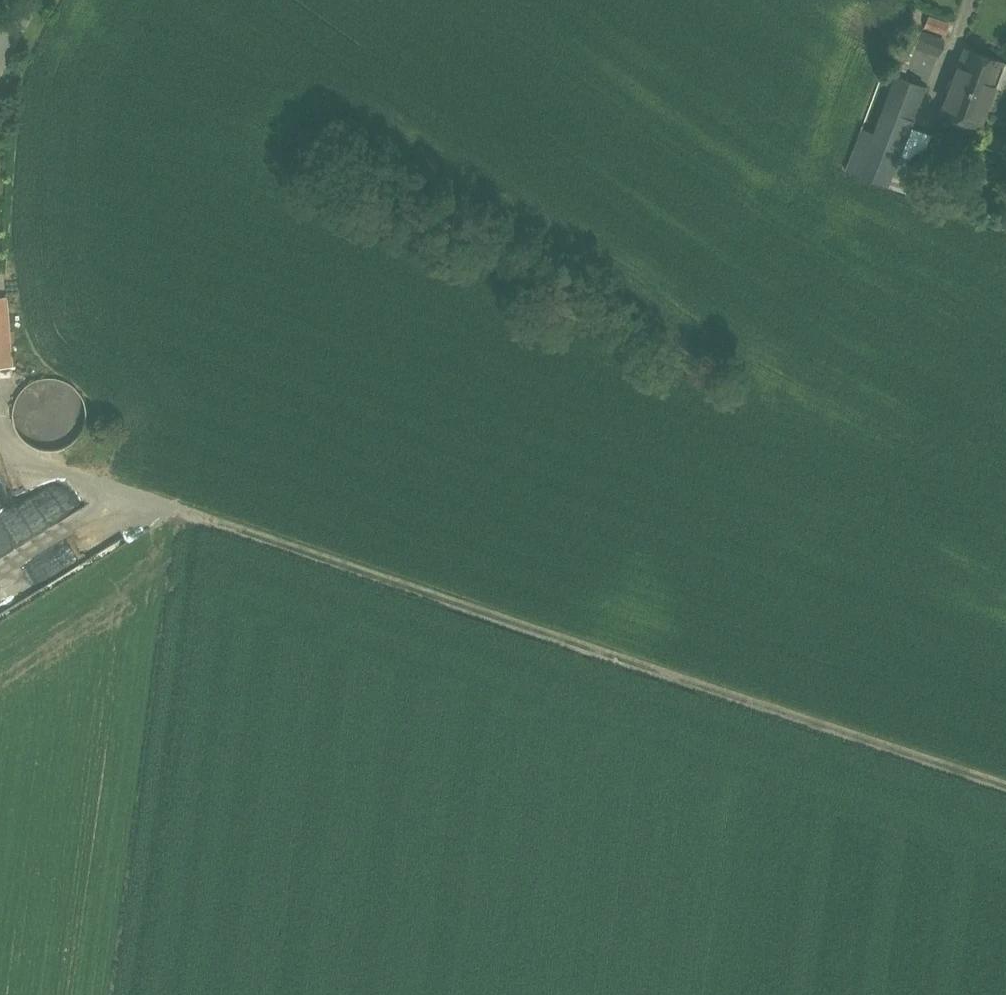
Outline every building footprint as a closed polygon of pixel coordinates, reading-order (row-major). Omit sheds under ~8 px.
[(919,30),(941,37),(946,22),(924,15),(919,30)] [(914,48),(933,55),(939,39),(920,31),(914,48)] [(1001,62),(966,49),(945,108),(979,121),(1001,62)] [(903,136),(924,82),(896,71),(877,119),(869,116),(867,115),(850,158),(888,173),(903,136)] [(0,289),(0,357),(16,356),(11,288),(0,289)] [(84,380),(75,371),(61,366),(47,367),(40,370),(33,373),(24,384),(19,399),(19,411),(27,426),(36,434),(48,439),(64,439),(77,433),(87,422),(92,409),(91,394),(84,380)]
